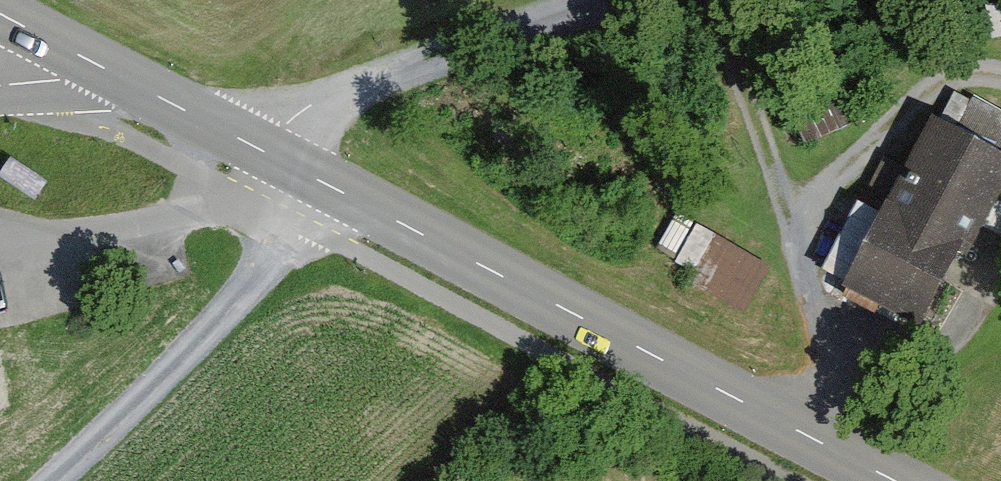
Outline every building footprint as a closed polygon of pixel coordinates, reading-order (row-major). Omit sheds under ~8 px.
[(943,123),(854,290),(936,334),(1000,211),(1000,154),(943,123)] [(771,269),(730,246),(704,289),(745,313),(771,269)]
